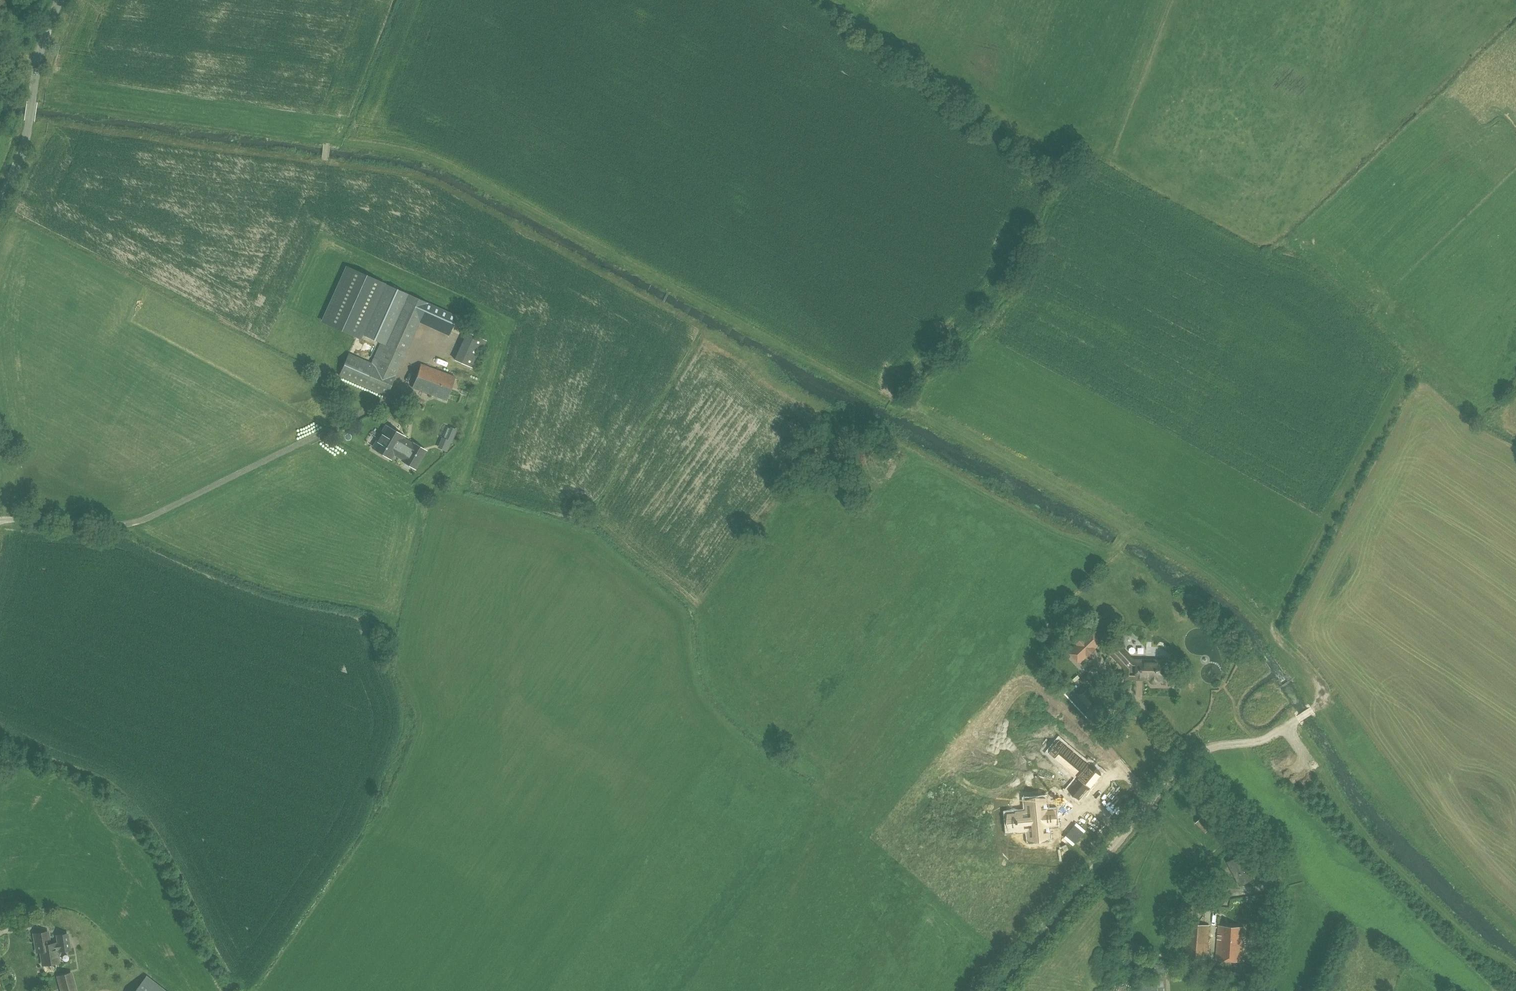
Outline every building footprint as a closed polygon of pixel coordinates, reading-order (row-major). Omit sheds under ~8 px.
[(340,376),(349,380),(387,396),(420,323),(449,336),(458,316),(429,303),(385,283),(346,265),(321,321),(361,339),(363,334),(381,342),(371,363),(359,357),(359,358),(350,354),(340,376)] [(691,331),(679,336),(684,348),(696,343),(691,331)] [(486,341),(468,332),(456,360),(474,368),(486,341)] [(447,400),(456,377),(422,364),(413,388),(447,400)] [(405,436),(387,426),(373,448),(391,459),(394,454),(404,459),(403,461),(416,468),(426,450),(413,443),(413,444),(403,438),(405,436)] [(1080,662),(1102,642),(1091,630),(1070,651),(1080,662)] [(1159,679),(1159,678),(1165,679),(1166,677),(1167,670),(1170,667),(1170,663),(1167,659),(1163,659),(1159,662),(1159,666),(1151,666),(1151,662),(1150,661),(1138,661),(1135,663),(1124,651),(1124,650),(1120,646),(1119,646),(1118,645),(1111,652),(1127,669),(1126,678),(1137,678),(1139,676),(1143,676),(1143,678),(1150,678),(1150,679),(1150,680),(1151,680),(1151,681),(1152,682),(1153,683),(1154,683),(1155,683),(1156,683),(1157,683),(1158,682),(1159,681),(1159,680),(1159,679)] [(1097,701),(1093,697),(1102,689),(1088,674),(1081,681),(1086,685),(1077,693),(1091,708),(1097,701)] [(1067,748),(1058,759),(1080,777),(1075,782),(1087,792),(1101,776),(1067,748)] [(1025,840),(1041,843),(1044,830),(1053,832),(1055,820),(1047,819),(1050,805),(1033,802),(1031,814),(1018,811),(1014,826),(1027,829),(1025,840)] [(1207,824),(1201,818),(1197,822),(1203,828),(1207,824)] [(1240,885),(1253,878),(1247,865),(1247,864),(1243,855),(1228,862),(1240,885)] [(1210,924),(1188,922),(1185,956),(1207,958),(1210,924)] [(1245,926),(1219,924),(1217,959),(1242,961),(1245,926)] [(41,951),(43,965),(59,962),(57,949),(60,949),(60,951),(70,950),(68,934),(58,935),(59,944),(56,944),(56,943),(50,944),(48,932),(34,934),(37,952),(41,951)] [(71,973),(58,976),(62,990),(76,990),(71,973)] [(147,976),(135,990),(166,990),(147,976)] [(1216,983),(1211,990),(1229,990),(1216,983)]
